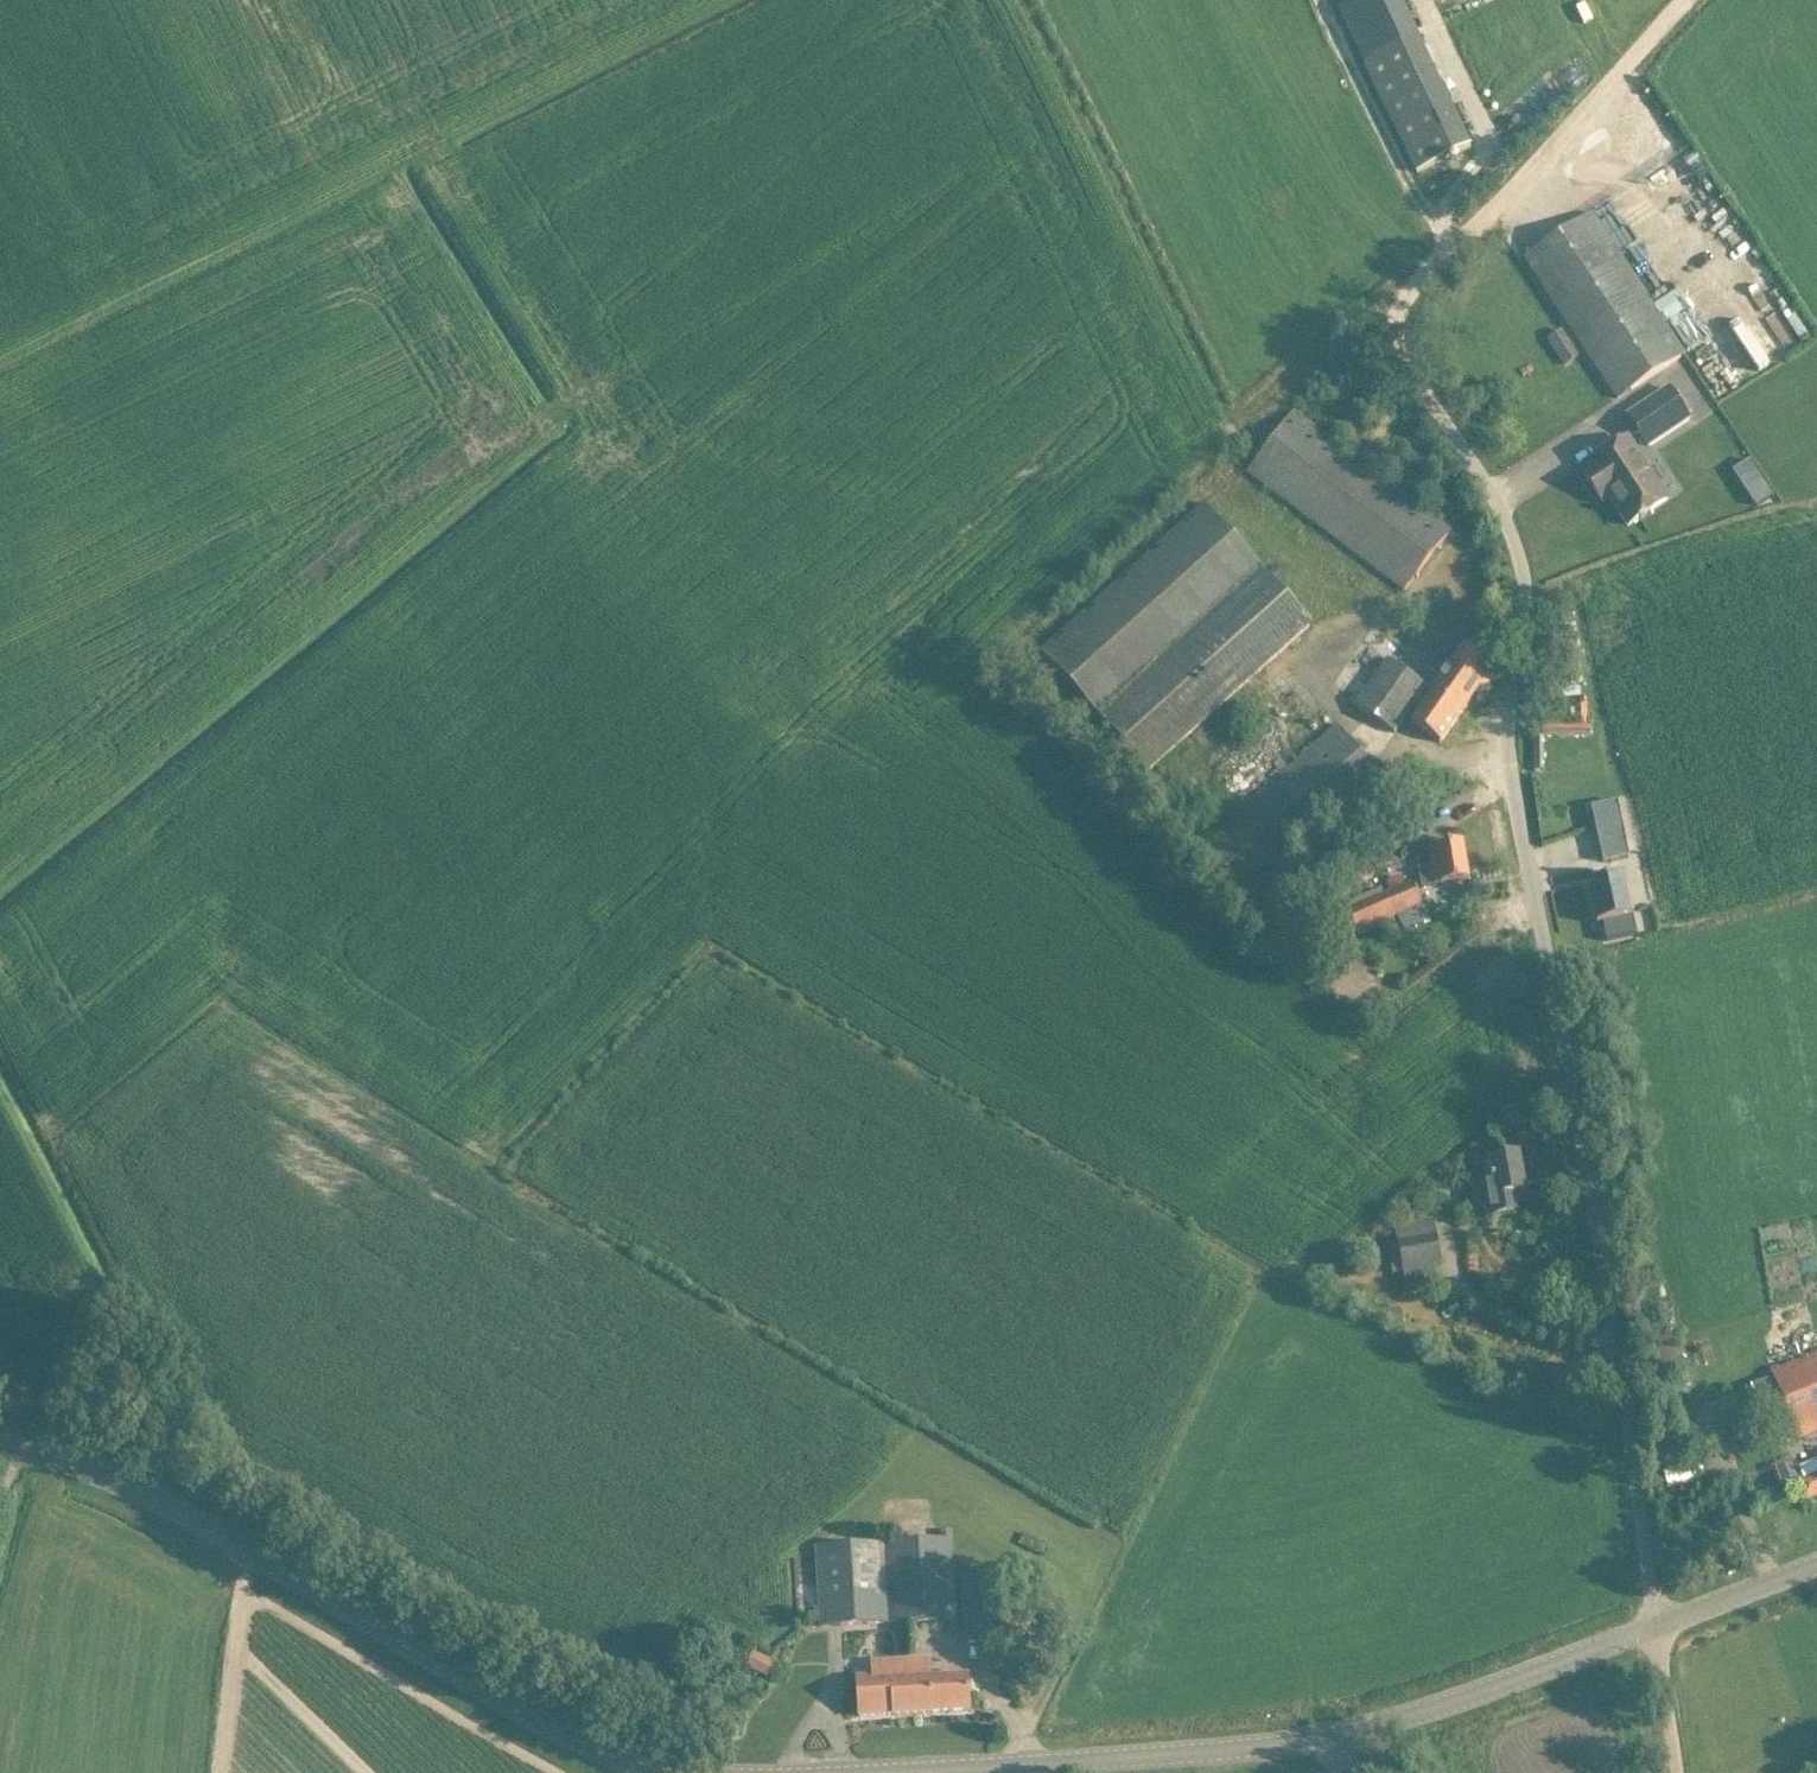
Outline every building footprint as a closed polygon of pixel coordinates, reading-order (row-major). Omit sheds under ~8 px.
[(1339,10),(1365,64),(1386,108),(1407,152),(1418,173),(1471,148),(1460,126),(1439,82),(1418,39),(1399,0),(1360,0),(1355,2),(1339,10)] [(1685,355),(1592,214),(1525,258),(1618,399),(1685,355)] [(1565,365),(1579,355),(1560,329),(1547,338),(1565,365)] [(1691,418),(1687,413),(1692,410),(1679,391),(1675,394),(1669,386),(1629,413),(1650,445),(1691,418)] [(1404,592),(1437,549),(1451,530),(1294,411),(1280,430),(1248,474),(1404,592)] [(1652,510),(1653,510),(1667,500),(1627,439),(1588,466),(1590,469),(1584,473),(1596,492),(1606,486),(1630,523),(1627,525),(1628,526),(1640,518),(1641,520),(1645,517),(1644,515),(1652,510)] [(1765,482),(1748,493),(1757,505),(1773,494),(1765,482)] [(1261,567),(1205,504),(1041,651),(1097,713),(1261,567)] [(1149,770),(1310,624),(1262,570),(1100,716),(1149,770)] [(1465,645),(1455,659),(1443,652),(1429,671),(1441,679),(1410,722),(1440,743),(1495,666),(1465,645)] [(1355,703),(1393,730),(1425,684),(1387,657),(1355,703)] [(1242,906),(1387,782),(1338,726),(1194,850),(1242,906)] [(1590,728),(1543,728),(1543,738),(1590,738),(1590,728)] [(1617,801),(1591,807),(1597,831),(1602,850),(1627,844),(1623,825),(1617,801)] [(1423,888),(1446,884),(1470,880),(1463,843),(1440,847),(1428,849),(1430,865),(1419,867),(1423,888)] [(1610,879),(1589,884),(1598,924),(1603,923),(1607,941),(1637,935),(1633,917),(1624,876),(1610,879)] [(1425,905),(1414,881),(1348,912),(1359,936),(1425,905)] [(1475,1187),(1472,1187),(1475,1203),(1486,1209),(1488,1218),(1494,1217),(1517,1213),(1514,1194),(1525,1192),(1519,1155),(1495,1159),(1491,1160),(1494,1178),(1476,1182),(1474,1182),(1475,1187)] [(1433,1219),(1395,1226),(1406,1290),(1439,1284),(1435,1265),(1441,1264),(1433,1219)] [(1772,1373),(1799,1439),(1816,1432),(1816,1355),(1772,1373)] [(1771,1467),(1781,1493),(1802,1485),(1808,1500),(1816,1497),(1816,1461),(1799,1468),(1799,1469),(1797,1470),(1793,1459),(1771,1467)] [(956,1620),(952,1539),(952,1531),(940,1532),(941,1540),(885,1543),(889,1624),(908,1623),(956,1620)] [(889,1624),(885,1543),(816,1547),(821,1628),(889,1624)] [(753,1654),(746,1669),(763,1677),(770,1662),(753,1654)] [(970,1711),(969,1687),(968,1677),(930,1679),(929,1659),(910,1660),(913,1714),(970,1711)] [(859,1678),(858,1678),(860,1717),(913,1714),(910,1660),(871,1663),(872,1679),(859,1679),(859,1678)]
